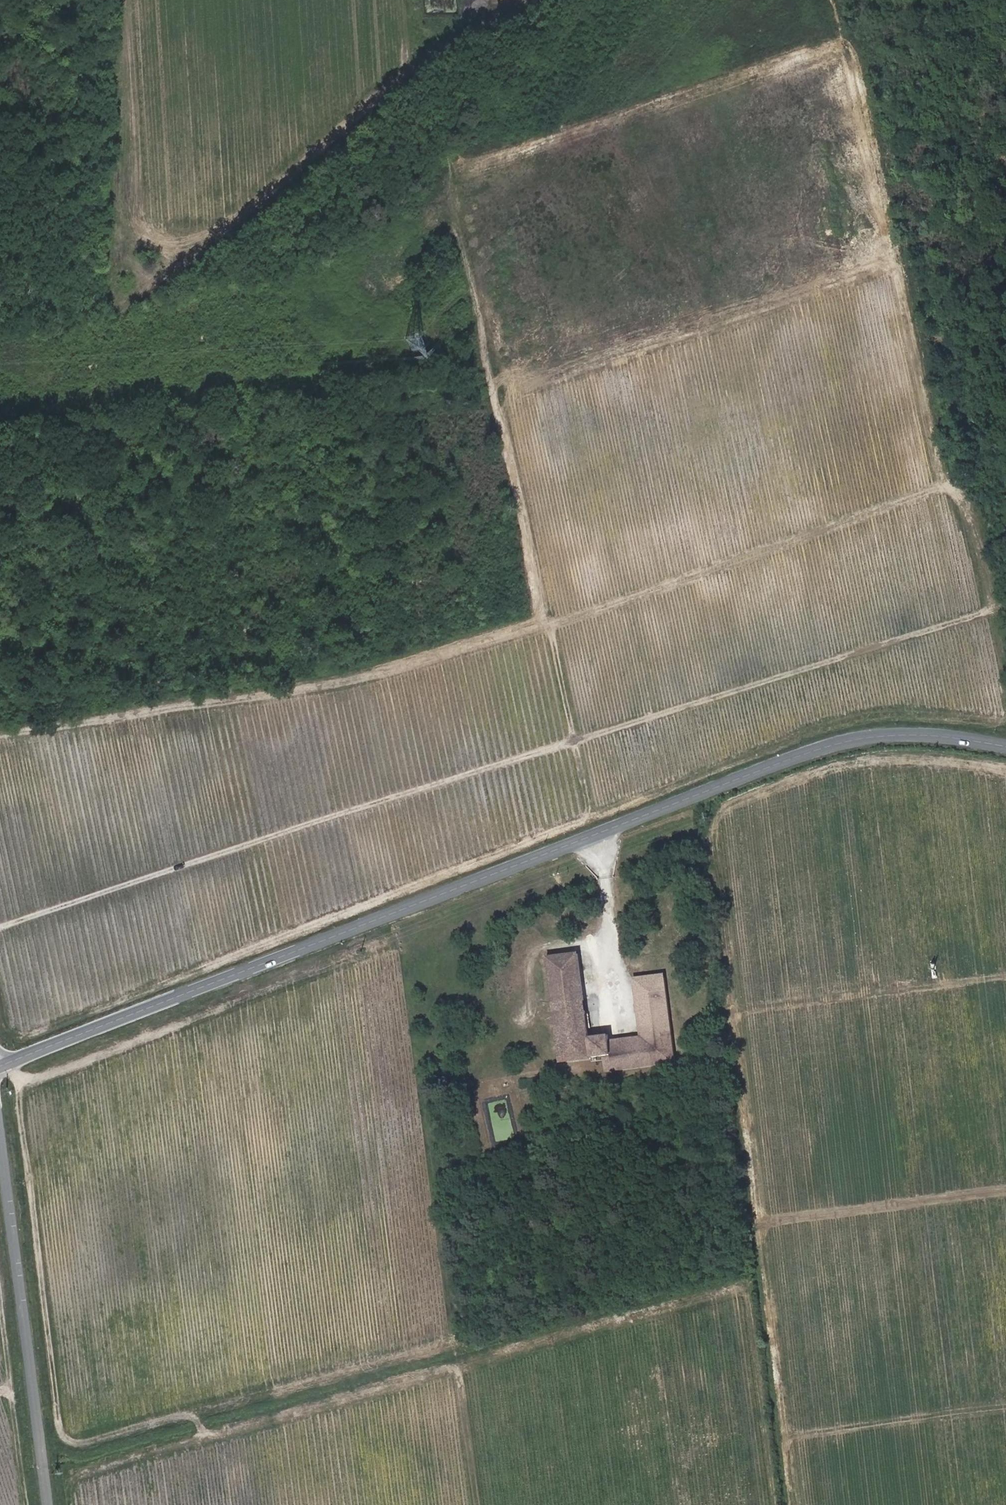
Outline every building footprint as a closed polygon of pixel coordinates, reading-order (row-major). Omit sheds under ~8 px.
[(603,1055),(606,1072),(675,1063),(665,974),(633,978),(640,1036),(608,1040),(607,1035),(588,1037),(577,953),(546,956),(560,1062),(591,1058),(591,1057),(603,1055)]
